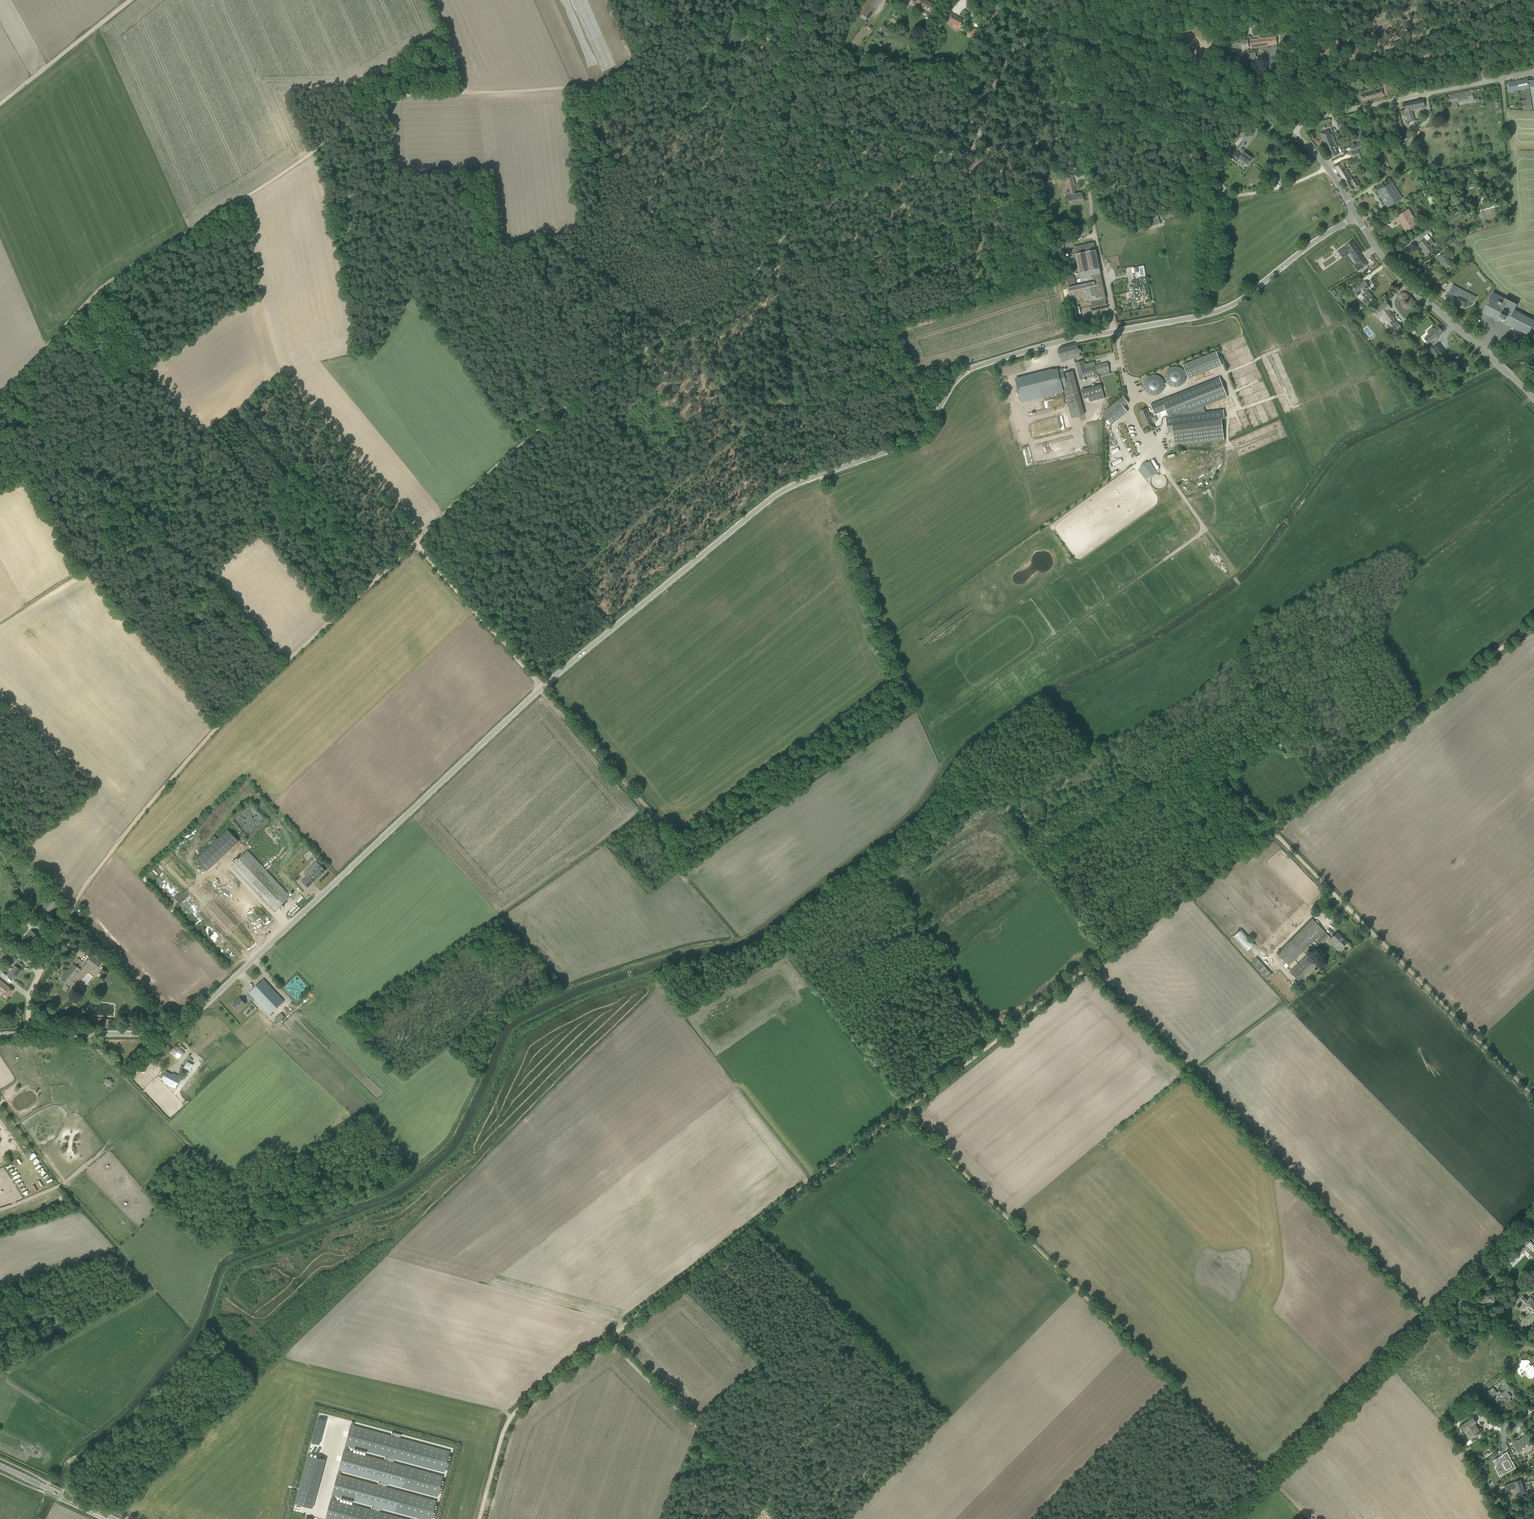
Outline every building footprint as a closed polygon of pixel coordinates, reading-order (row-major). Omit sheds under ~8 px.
[(858,13),(868,20),(882,0),(867,0),(858,13)] [(915,4),(918,6),(916,10),(926,15),(925,17),(930,19),(933,13),(929,11),(931,9),(933,4),(925,0),(917,0),(916,1),(915,4)] [(946,21),(959,27),(962,20),(957,17),(958,16),(954,14),(953,15),(951,14),(952,13),(950,13),(948,17),(946,21)] [(1242,49),(1248,48),(1248,47),(1251,46),(1251,48),(1267,46),(1268,48),(1267,48),(1269,70),(1279,69),(1276,47),(1278,47),(1277,38),(1242,42),(1242,49)] [(1528,81),(1527,79),(1508,83),(1509,84),(1507,84),(1508,91),(1510,91),(1510,92),(1529,89),(1529,87),(1533,86),(1533,80),(1528,81)] [(1385,96),(1391,94),(1389,88),(1384,89),(1384,91),(1383,91),(1383,89),(1360,95),(1362,101),(1377,98),(1377,97),(1379,97),(1380,97),(1385,96),(1384,92),(1385,96)] [(1449,97),(1450,102),(1456,101),(1456,103),(1473,100),(1472,92),(1449,97)] [(1404,109),(1405,112),(1407,122),(1414,120),(1412,111),(1425,108),(1424,104),(1423,100),(1403,104),(1404,109)] [(1335,146),(1337,145),(1333,136),(1331,137),(1329,132),(1328,133),(1327,131),(1321,134),(1330,158),(1338,155),(1335,146)] [(1253,159),(1244,152),(1241,156),(1231,149),(1226,154),(1236,162),(1239,159),(1247,166),(1253,159)] [(1360,149),(1350,153),(1353,158),(1357,156),(1359,161),(1365,159),(1360,149)] [(1384,164),(1387,163),(1385,154),(1375,156),(1379,173),(1385,172),(1384,164)] [(1335,168),(1349,192),(1360,185),(1355,178),(1352,180),(1348,173),(1342,163),(1335,168)] [(1070,192),(1066,193),(1068,203),(1079,201),(1080,202),(1084,201),(1082,193),(1076,194),(1074,186),(1075,186),(1074,182),(1068,183),(1070,192)] [(1387,201),(1385,203),(1387,207),(1398,201),(1398,200),(1402,198),(1397,191),(1397,190),(1392,182),(1380,189),(1387,201)] [(1400,220),(1407,231),(1418,224),(1408,210),(1400,215),(1398,216),(1395,218),(1394,219),(1397,223),(1400,220)] [(1434,249),(1431,246),(1434,244),(1430,239),(1427,241),(1426,239),(1419,244),(1423,250),(1424,250),(1427,254),(1434,249)] [(1346,246),(1341,250),(1344,255),(1349,251),(1353,257),(1354,256),(1355,257),(1358,256),(1355,258),(1359,263),(1355,266),(1358,271),(1367,264),(1364,260),(1360,254),(1361,253),(1360,253),(1360,252),(1353,241),(1345,246),(1346,246)] [(1076,255),(1075,255),(1079,273),(1079,274),(1080,281),(1093,278),(1094,283),(1076,287),(1075,278),(1066,280),(1072,306),(1091,302),(1092,308),(1106,304),(1105,300),(1106,300),(1101,274),(1094,242),(1074,247),(1076,255)] [(1066,272),(1063,258),(1064,258),(1062,252),(1054,254),(1058,273),(1066,272)] [(1437,258),(1441,264),(1442,263),(1446,268),(1452,264),(1444,253),(1437,258)] [(1129,287),(1132,299),(1141,297),(1137,280),(1131,282),(1132,286),(1129,287)] [(1362,301),(1366,306),(1369,304),(1368,302),(1373,298),(1366,289),(1369,287),(1365,282),(1353,290),(1357,296),(1361,293),(1365,298),(1362,301)] [(1452,285),(1448,294),(1449,295),(1449,294),(1452,295),(1455,291),(1458,292),(1456,295),(1458,296),(1455,303),(1463,307),(1470,295),(1460,290),(1461,289),(1452,285)] [(855,291),(845,294),(849,305),(858,302),(855,291)] [(1517,305),(1493,293),(1491,298),(1489,297),(1481,311),(1498,320),(1498,318),(1504,321),(1507,322),(1506,324),(1528,335),(1533,323),(1533,320),(1514,310),(1517,305)] [(1373,312),(1378,318),(1382,315),(1388,323),(1392,327),(1397,334),(1400,332),(1398,330),(1401,328),(1398,323),(1397,323),(1394,319),(1394,318),(1388,310),(1391,308),(1386,302),(1373,312)] [(1424,340),(1428,344),(1442,331),(1438,326),(1433,330),(1431,328),(1427,332),(1429,335),(1424,340)] [(1077,345),(1058,350),(1060,358),(1066,356),(1067,360),(1069,359),(1069,357),(1071,357),(1071,359),(1076,357),(1075,354),(1081,352),(1080,348),(1078,349),(1077,345)] [(1432,349),(1435,353),(1435,352),(1439,358),(1439,357),(1440,358),(1445,354),(1444,353),(1445,352),(1443,348),(1438,352),(1434,347),(1432,348),(1433,349),(1432,349)] [(1190,377),(1224,365),(1220,351),(1185,362),(1190,377)] [(1408,361),(1414,368),(1423,359),(1418,353),(1408,361)] [(1076,363),(1080,380),(1098,375),(1098,373),(1109,370),(1107,362),(1088,368),(1087,365),(1085,365),(1084,360),(1076,363)] [(1171,388),(1189,380),(1182,364),(1164,372),(1171,388)] [(1063,368),(1019,379),(1020,384),(1024,398),(1064,388),(1068,403),(1081,400),(1073,371),(1064,373),(1063,368)] [(1219,376),(1150,404),(1154,414),(1166,410),(1169,416),(1188,414),(1194,413),(1195,413),(1205,412),(1203,407),(1227,397),(1219,376)] [(1090,401),(1106,397),(1103,384),(1082,389),(1084,398),(1089,397),(1090,401)] [(1106,410),(1106,418),(1111,424),(1127,412),(1123,407),(1128,404),(1123,397),(1106,410)] [(1139,411),(1141,416),(1146,427),(1153,424),(1147,408),(1139,411)] [(1169,416),(1166,417),(1167,433),(1172,433),(1174,446),(1224,440),(1222,419),(1224,419),(1223,409),(1205,412),(1195,413),(1194,413),(1188,414),(1169,416)] [(1140,468),(1147,478),(1156,472),(1149,462),(1140,468)] [(1275,742),(1281,749),(1286,746),(1280,738),(1275,742)] [(211,845),(222,857),(239,841),(228,830),(211,845)] [(232,865),(274,911),(290,896),(247,851),(232,865)] [(307,876),(302,881),(308,888),(326,871),(319,864),(315,868),(312,865),(308,869),(311,872),(307,876)] [(192,891),(213,915),(220,908),(199,885),(192,891)] [(43,906),(45,908),(48,912),(56,905),(51,899),(43,906)] [(32,906),(37,912),(42,908),(36,902),(32,906)] [(25,921),(33,928),(36,924),(29,918),(25,921)] [(1278,954),(1289,965),(1324,931),(1313,919),(1278,954)] [(2,927),(6,931),(12,924),(8,920),(2,927)] [(1243,929),(1236,935),(1248,951),(1256,945),(1243,929)] [(23,939),(26,942),(30,945),(37,936),(31,931),(23,939)] [(1318,939),(1321,941),(1323,943),(1330,936),(1325,932),(1318,939)] [(1328,941),(1339,951),(1348,942),(1338,932),(1331,938),(1328,941)] [(15,955),(22,960),(24,957),(18,952),(15,955)] [(1290,971),(1299,981),(1316,964),(1307,954),(1290,971)] [(86,962),(95,969),(100,964),(90,957),(86,962)] [(60,979),(64,982),(70,986),(73,983),(71,981),(80,969),(73,964),(68,971),(65,976),(64,975),(60,979)] [(6,975),(13,981),(21,971),(14,965),(6,975)] [(284,1001),(263,979),(249,992),(270,1015),(272,1013),(284,1001)] [(3,995),(3,996),(3,997),(4,998),(5,998),(6,997),(7,998),(13,990),(0,980),(0,993),(3,995)] [(232,1004),(236,1008),(238,1011),(246,1004),(239,997),(232,1004)] [(278,1022),(285,1017),(282,1012),(275,1018),(278,1022)] [(173,1048),(178,1052),(174,1055),(178,1058),(185,1051),(178,1044),(173,1048)] [(178,1083),(169,1079),(170,1077),(167,1076),(163,1083),(175,1089),(178,1083)] [(1522,1251),(1524,1248),(1533,1258),(1533,1257),(1533,1245),(1530,1240),(1528,1242),(1527,1241),(1526,1242),(1524,1240),(1521,1243),(1523,1244),(1516,1250),(1520,1254),(1523,1251),(1522,1251)] [(1514,1260),(1513,1259),(1509,1262),(1513,1266),(1521,1260),(1517,1257),(1514,1260)] [(1481,1299),(1482,1303),(1495,1302),(1494,1294),(1485,1295),(1485,1298),(1481,1299)] [(1521,1307),(1521,1308),(1521,1310),(1523,1310),(1524,1310),(1525,1310),(1526,1309),(1530,1313),(1523,1319),(1525,1320),(1523,1322),(1526,1325),(1528,1323),(1529,1324),(1533,1319),(1533,1301),(1530,1299),(1528,1302),(1521,1296),(1519,1298),(1512,1298),(1512,1303),(1518,1303),(1522,1306),(1521,1307)] [(1520,1365),(1520,1366),(1516,1370),(1520,1374),(1524,1370),(1532,1378),(1533,1375),(1533,1366),(1532,1365),(1531,1366),(1528,1363),(1530,1361),(1528,1360),(1521,1360),(1521,1362),(1520,1362),(1520,1363),(1519,1364),(1520,1365)] [(1504,1386),(1505,1387),(1508,1385),(1503,1378),(1499,1382),(1503,1387),(1504,1386)] [(1509,1397),(1511,1396),(1505,1389),(1501,1393),(1499,1390),(1497,1392),(1493,1387),(1484,1394),(1489,1400),(1492,1397),(1496,1402),(1499,1400),(1503,1404),(1510,1398),(1509,1397)] [(318,1416),(312,1441),(320,1443),(326,1418),(318,1416)] [(1475,1423),(1476,1422),(1473,1417),(1459,1426),(1463,1432),(1464,1431),(1470,1439),(1481,1432),(1475,1423)] [(347,1439),(346,1443),(445,1471),(446,1469),(448,1469),(452,1454),(450,1453),(451,1450),(355,1424),(356,1421),(353,1420),(352,1423),(348,1439),(347,1439)] [(1512,1444),(1515,1448),(1519,1453),(1528,1446),(1529,1446),(1532,1443),(1527,1436),(1524,1439),(1522,1437),(1516,1442),(1515,1442),(1512,1444)] [(340,1464),(339,1468),(438,1495),(439,1491),(442,1492),(445,1480),(443,1479),(444,1475),(348,1449),(349,1446),(346,1445),(345,1448),(341,1464),(340,1464)] [(1493,1460),(1496,1466),(1499,1464),(1502,1469),(1502,1470),(1500,1470),(1499,1470),(1499,1471),(1498,1472),(1497,1472),(1499,1476),(1516,1467),(1513,1463),(1512,1464),(1510,1459),(1510,1458),(1511,1458),(1507,1452),(1502,1454),(1502,1455),(1501,1456),(1501,1457),(1500,1458),(1499,1457),(1497,1458),(1495,1459),(1493,1460)] [(308,1456),(295,1505),(312,1509),(326,1461),(308,1456)] [(332,1493),(426,1518),(432,1518),(433,1516),(435,1517),(438,1505),(436,1504),(437,1500),(341,1474),(342,1471),(340,1470),(339,1473),(338,1473),(334,1489),(332,1493)] [(1516,1488),(1518,1494),(1525,1492),(1520,1480),(1504,1485),(1506,1491),(1516,1488)] [(930,1492),(938,1483),(936,1481),(928,1490),(930,1492)] [(326,1518),(329,1518),(407,1518),(335,1499),(335,1496),(333,1495),(332,1498),(331,1498),(327,1514),(326,1518)]
